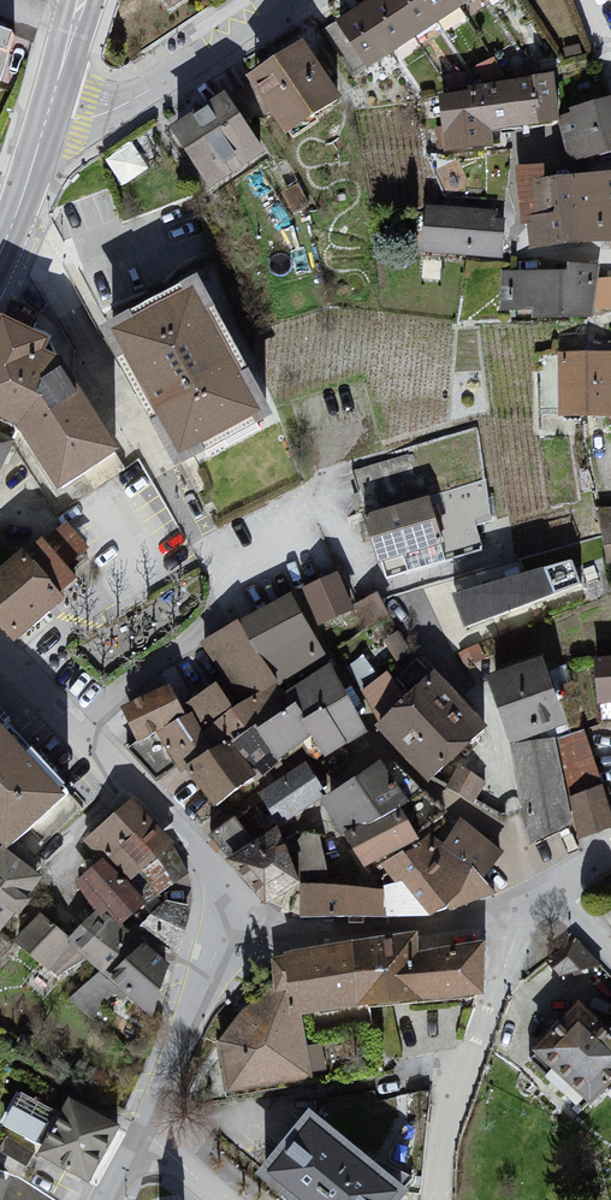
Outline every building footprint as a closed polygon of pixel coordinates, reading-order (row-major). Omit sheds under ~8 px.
[(337,30),(369,71),(376,73),(480,0),(383,0),(337,30)] [(308,50),(251,88),(291,144),(346,107),(308,50)] [(556,79),(442,100),(451,158),(499,153),(495,137),(558,128),(556,79)] [(233,100),(176,136),(214,198),(270,163),(233,100)] [(571,164),(610,155),(610,103),(561,120),(571,164)] [(561,182),(570,250),(610,246),(610,177),(561,182)] [(501,214),(427,213),(425,260),(504,264),(501,214)] [(567,277),(499,277),(503,314),(532,313),(533,325),(588,323),(595,317),(598,270),(570,268),(567,277)] [(208,289),(109,341),(182,480),(283,426),(208,289)] [(0,337),(0,425),(26,438),(70,498),(131,463),(65,353),(4,326),(0,337)] [(559,361),(562,428),(610,425),(610,360),(559,361)] [(0,448),(0,490),(18,459),(0,448)] [(431,503),(365,521),(381,568),(445,548),(431,503)] [(18,649),(85,596),(73,578),(88,558),(67,530),(0,582),(0,629),(18,649)] [(571,566),(456,601),(470,630),(581,589),(571,566)] [(337,581),(301,594),(319,631),(350,614),(337,581)] [(290,600),(200,646),(223,687),(237,712),(273,690),(322,662),(290,600)] [(322,662),(273,690),(311,745),(331,770),(369,738),(322,662)] [(594,664),(600,709),(610,708),(610,662),(594,664)] [(544,663),(488,682),(515,749),(572,729),(544,663)] [(438,674),(378,731),(406,763),(426,780),(439,784),(448,778),(492,731),(438,674)] [(223,687),(183,712),(205,737),(237,712),(223,687)] [(237,712),(205,737),(226,752),(256,782),(311,745),(273,690),(237,712)] [(172,691),(119,712),(134,750),(188,722),(183,712),(172,691)] [(22,860),(78,806),(0,721),(0,837),(22,860)] [(188,722),(156,742),(181,776),(185,774),(226,752),(205,737),(188,722)] [(558,744),(511,752),(531,848),(573,829),(558,744)] [(226,752),(185,774),(218,817),(256,782),(226,752)] [(307,765),(259,801),(274,838),(328,798),(307,765)] [(384,767),(322,807),(345,842),(400,823),(410,819),(384,767)] [(570,801),(580,843),(610,834),(610,821),(602,790),(570,801)] [(215,826),(227,846),(252,830),(239,811),(215,826)] [(400,823),(353,845),(371,876),(383,869),(426,843),(413,827),(400,823)] [(457,823),(445,849),(472,874),(456,911),(498,900),(487,883),(502,859),(457,823)] [(274,838),(229,865),(269,914),(307,888),(285,837),(274,838)] [(426,843),(383,869),(436,924),(456,911),(472,874),(445,849),(441,846),(426,843)] [(0,855),(0,942),(17,920),(21,923),(34,906),(30,903),(43,885),(4,849),(0,855)] [(113,858),(75,888),(85,900),(98,915),(107,926),(116,925),(122,933),(148,912),(113,858)] [(385,893),(307,888),(305,931),(384,926),(385,893)] [(98,915),(68,943),(153,1025),(171,969),(122,933),(116,925),(107,926),(98,915)] [(43,923),(13,947),(49,977),(71,951),(68,943),(43,923)] [(362,1011),(398,1010),(486,1001),(486,950),(425,961),(420,940),(356,946),(362,1011)] [(356,946),(284,958),(298,1017),(362,1011),(356,946)] [(259,1000),(220,1048),(231,1098),(313,1083),(311,1079),(326,1077),(320,1051),(308,1054),(298,1017),(285,1019),(274,1002),(259,1000)] [(528,1063),(587,1115),(610,1090),(610,1039),(580,1007),(528,1063)] [(16,1100),(5,1119),(37,1136),(48,1117),(16,1100)] [(72,1104),(42,1161),(96,1196),(123,1134),(72,1104)] [(266,1182),(288,1199),(411,1199),(412,1198),(316,1121),(266,1182)] [(11,1188),(0,1185),(0,1199),(7,1199),(11,1188)]
